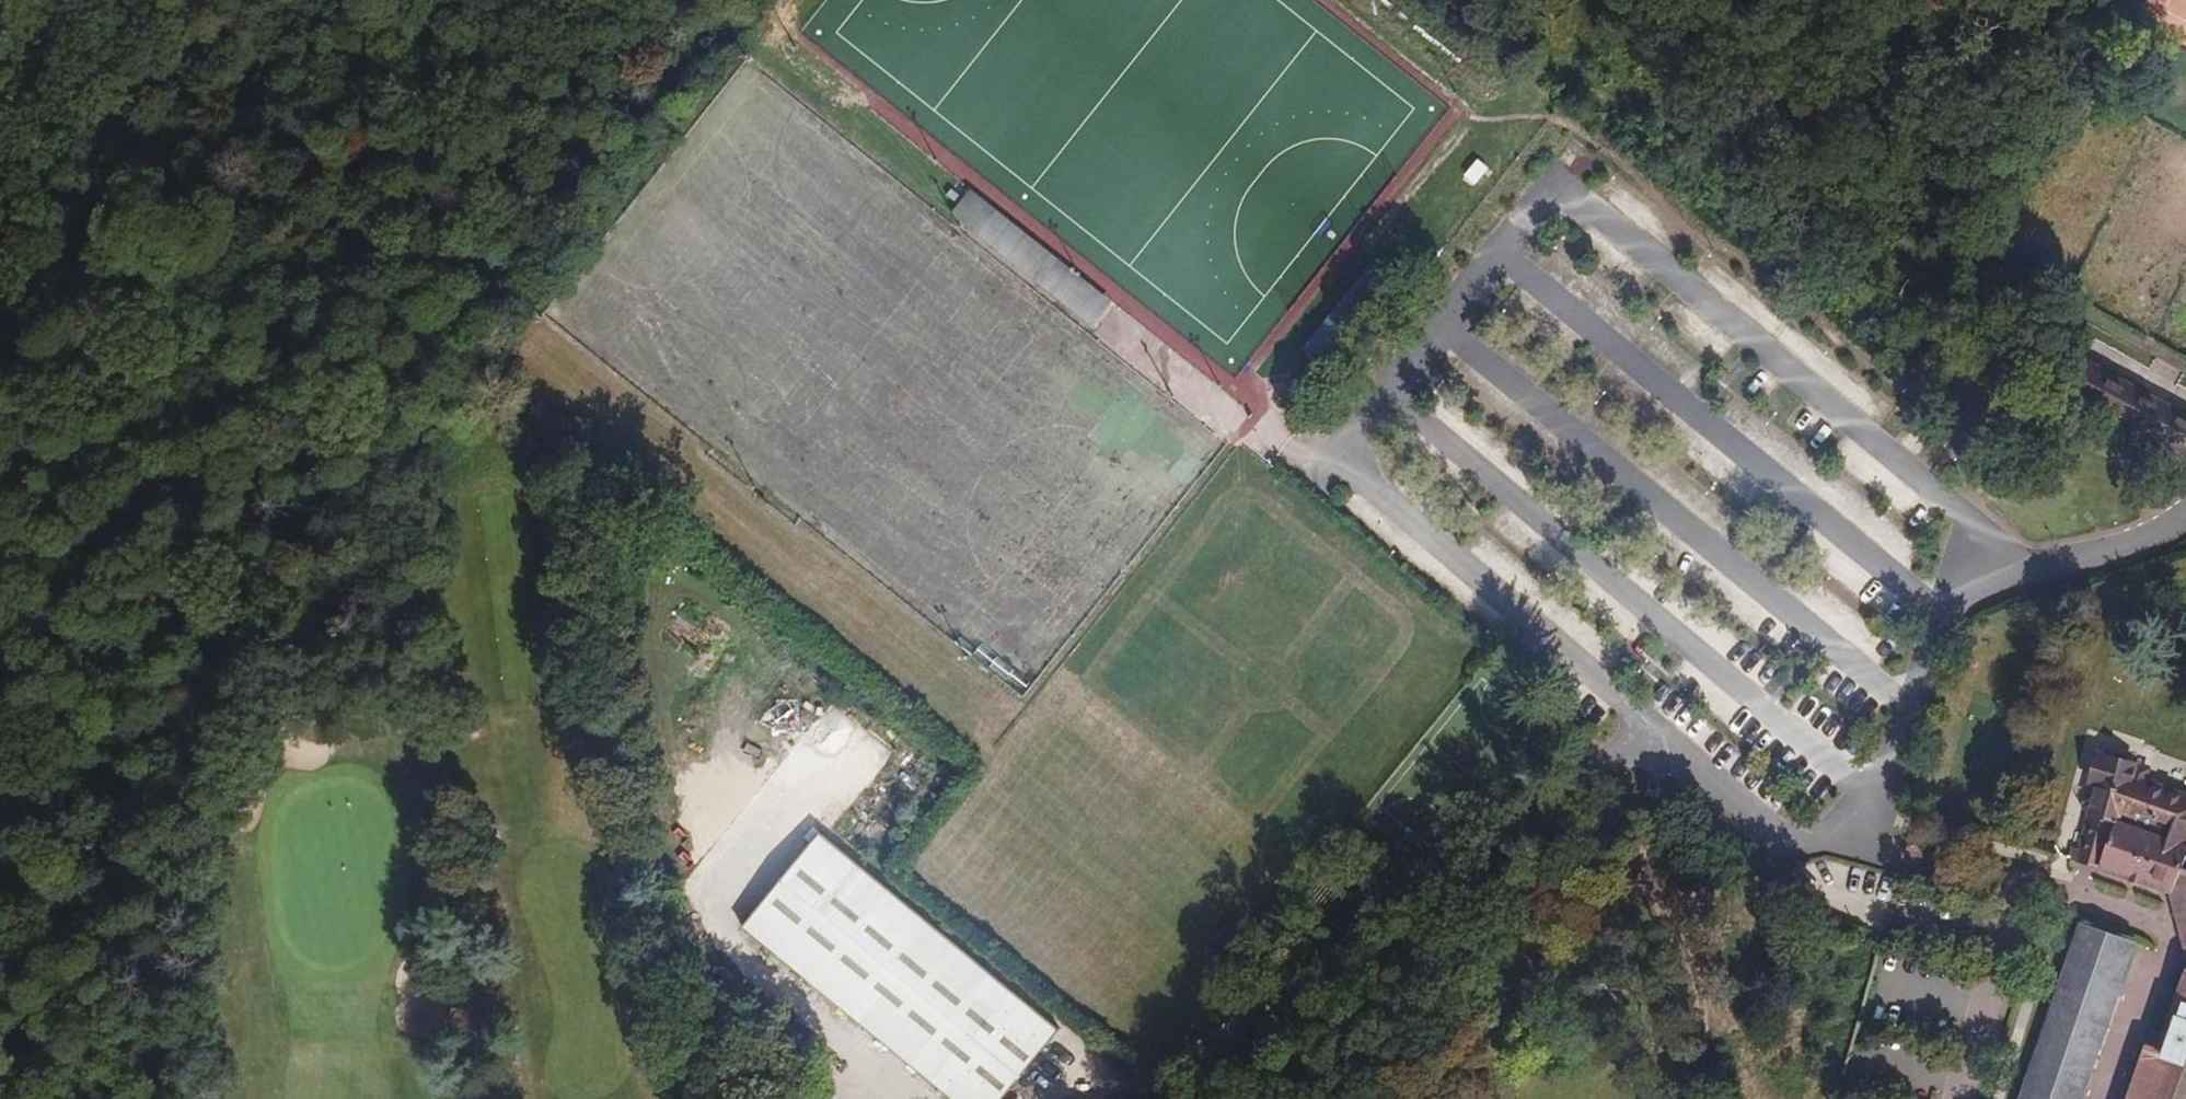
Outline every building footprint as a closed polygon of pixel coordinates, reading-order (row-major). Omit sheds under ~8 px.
[(1117,298),(969,192),(950,217),(1098,324),(1117,298)] [(2088,359),(2071,388),(2185,450),(2185,412),(2088,359)] [(2185,960),(2185,871),(2180,869),(2185,855),(2185,793),(2135,780),(2141,764),(2095,750),(2086,785),(2093,787),(2076,848),(2074,847),(2071,860),(2167,894),(2185,960)] [(809,840),(731,934),(937,1098),(996,1098),(1054,1035),(809,840)] [(2137,942),(2080,923),(2021,1098),(2084,1098),(2137,942)] [(2185,969),(2157,1049),(2144,1044),(2125,1098),(2185,1098),(2185,970),(2185,969)]
